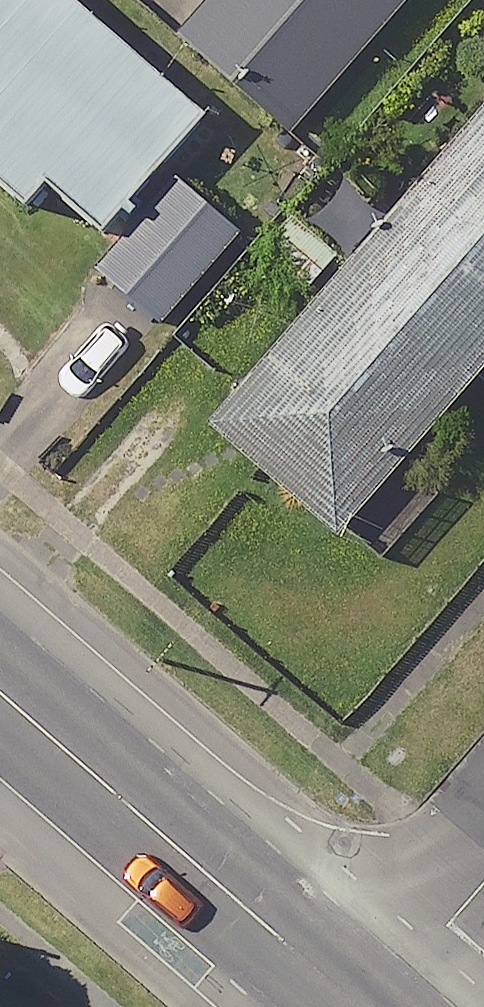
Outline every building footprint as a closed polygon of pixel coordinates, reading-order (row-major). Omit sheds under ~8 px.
[(72,0),(0,0),(0,210),(21,229),(45,202),(101,251),(213,124),(72,0)] [(178,30),(295,132),(412,0),(204,0),(178,30)] [(203,432),(327,542),(483,366),(483,115),(203,432)] [(243,242),(178,185),(98,275),(163,332),(243,242)]
